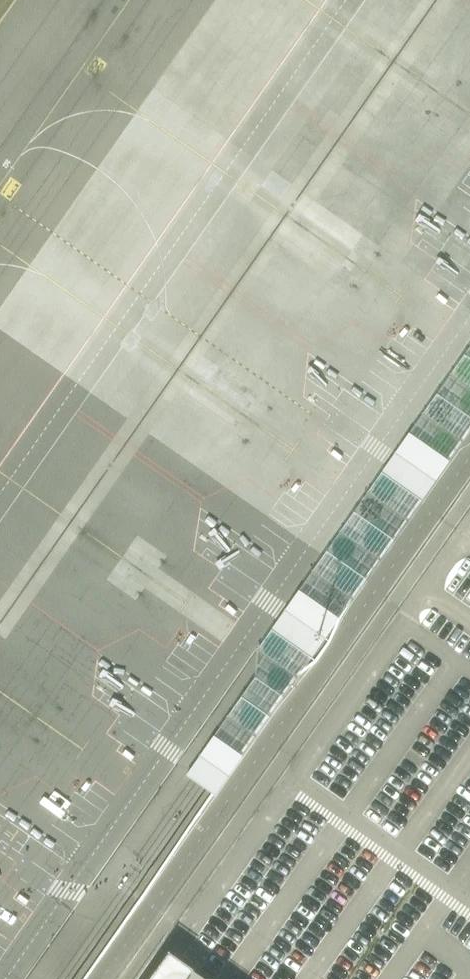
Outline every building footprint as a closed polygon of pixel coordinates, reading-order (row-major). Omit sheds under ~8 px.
[(256,652),(255,681),(185,778),(213,798),(469,432),(469,346),(256,652)] [(150,978),(201,978),(178,963),(167,955),(150,978)]
